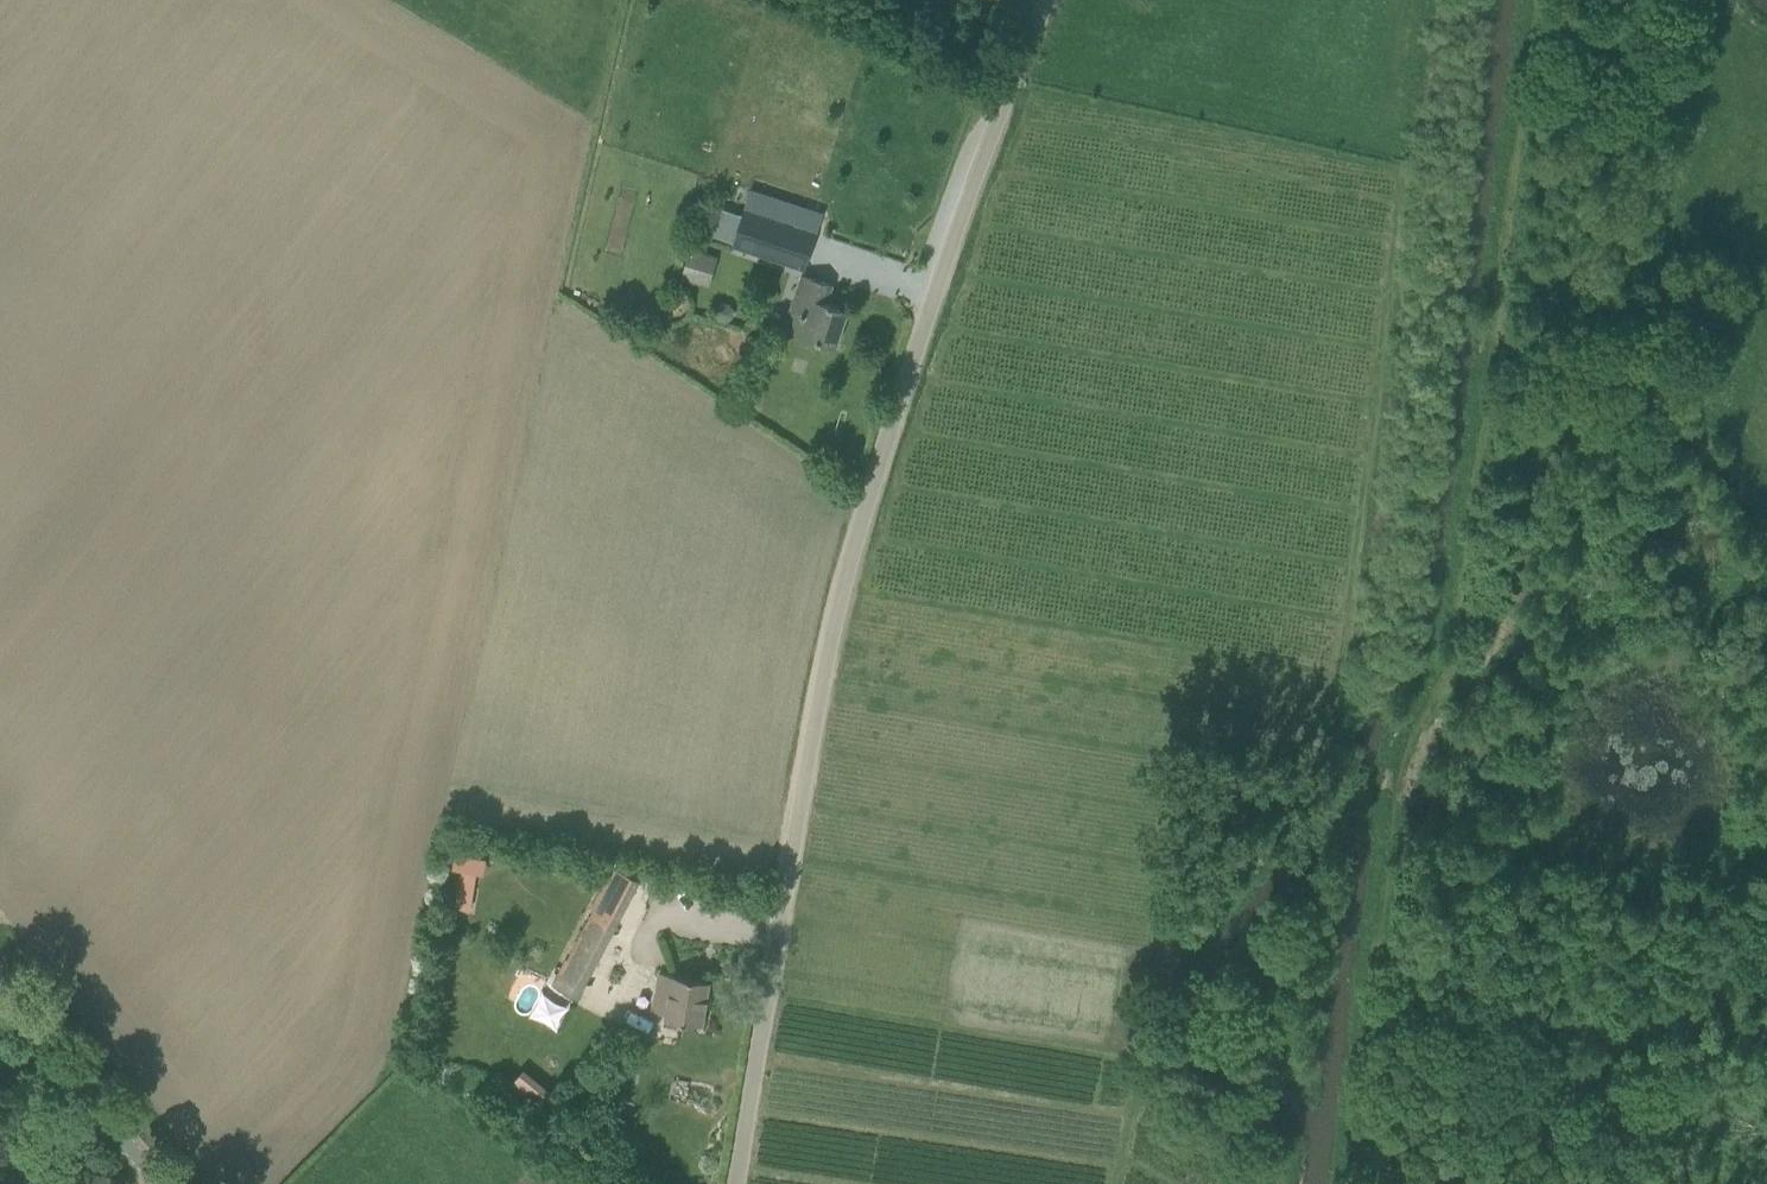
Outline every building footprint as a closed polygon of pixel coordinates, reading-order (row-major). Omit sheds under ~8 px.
[(805,270),(817,233),(745,209),(732,247),(805,270)] [(699,284),(708,254),(690,249),(681,279),(699,284)] [(849,310),(829,303),(836,285),(803,274),(784,329),(837,347),(849,310)] [(470,911),(474,892),(458,889),(455,909),(470,911)] [(621,925),(593,910),(553,986),(580,1001),(621,925)] [(704,1024),(710,981),(673,975),(669,995),(657,993),(654,1011),(666,1013),(666,1018),(704,1024)] [(545,994),(535,1014),(558,1025),(567,1004),(545,994)] [(510,1080),(536,1099),(546,1086),(519,1067),(510,1080)]
